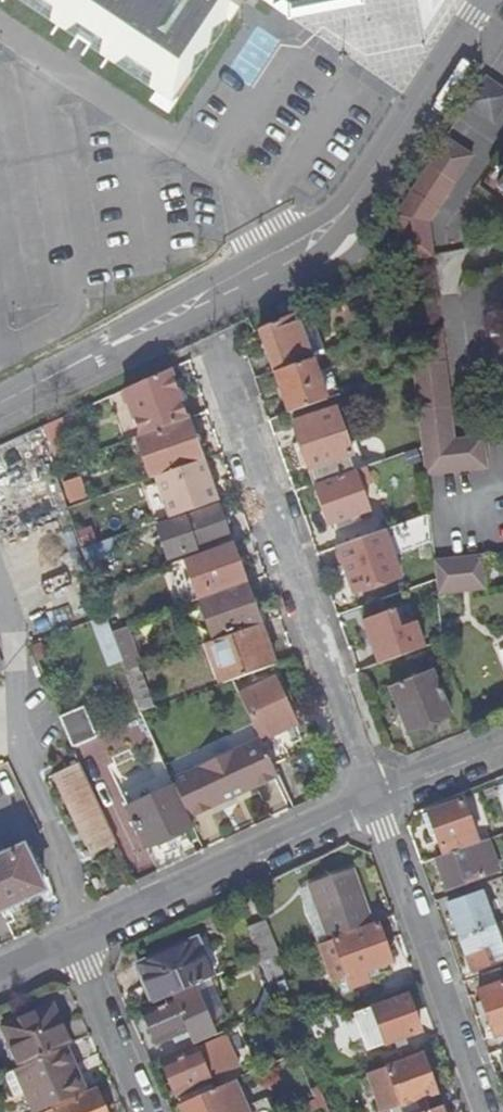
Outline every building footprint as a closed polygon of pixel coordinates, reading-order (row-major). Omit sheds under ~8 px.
[(182,96),(40,0),(19,0),(176,105),(182,96)] [(182,96),(246,0),(40,0),(182,96)] [(466,104),(494,122),(502,109),(502,90),(484,77),(466,104)] [(397,213),(401,262),(432,256),(429,225),(472,157),(445,138),(397,213)] [(394,331),(408,327),(407,313),(390,319),(394,331)] [(275,376),(311,362),(294,316),(259,332),(275,376)] [(421,445),(453,441),(441,331),(409,335),(413,370),(419,426),(421,441),(421,445)] [(289,415),(327,402),(311,362),(275,376),(289,415)] [(138,436),(189,418),(173,367),(121,392),(138,436)] [(354,472),(358,471),(335,412),(293,425),(316,487),(354,472)] [(157,479),(205,460),(189,418),(138,436),(135,440),(150,481),(157,479)] [(407,443),(421,441),(419,426),(406,428),(407,443)] [(484,438),(453,441),(421,445),(422,448),(424,474),(486,469),(484,438)] [(219,500),(205,460),(157,479),(159,486),(171,519),(219,500)] [(364,469),(358,471),(354,472),(359,488),(370,484),(364,469)] [(354,472),(316,487),(330,526),(368,513),(359,488),(354,472)] [(156,524),(171,519),(159,486),(145,491),(156,524)] [(158,527),(169,560),(231,539),(219,506),(158,527)] [(429,515),(339,547),(355,592),(400,576),(394,559),(432,544),(429,515)] [(201,601),(248,585),(233,543),(185,560),(201,601)] [(435,561),(438,594),(484,589),(479,557),(435,561)] [(216,641),(263,624),(248,585),(201,601),(216,641)] [(381,664),(428,647),(418,622),(402,628),(395,607),(365,618),(381,664)] [(278,666),(263,624),(216,641),(206,645),(215,670),(220,669),(225,684),(234,681),(245,677),(278,666)] [(126,674),(144,667),(130,626),(112,633),(126,674)] [(157,709),(144,667),(126,674),(141,714),(157,709)] [(410,734),(452,716),(436,671),(392,689),(410,734)] [(241,697),(248,694),(245,677),(234,681),(241,697)] [(241,697),(261,738),(294,723),(276,681),(248,694),(241,697)] [(61,713),(74,744),(99,734),(87,703),(61,713)] [(261,740),(217,761),(235,798),(241,795),(242,798),(280,780),(261,740)] [(122,787),(126,798),(173,783),(164,756),(135,765),(141,781),(122,787)] [(228,801),(235,798),(217,761),(173,782),(175,786),(191,822),(229,804),(228,801)] [(90,856),(117,843),(83,772),(57,785),(90,856)] [(194,826),(191,822),(175,786),(128,808),(147,849),(194,826)] [(446,854),(479,842),(463,798),(430,811),(438,832),(446,854)] [(431,835),(438,832),(430,811),(423,813),(431,835)] [(446,854),(437,857),(448,890),(498,872),(487,839),(479,842),(446,854)] [(43,890),(24,847),(0,859),(0,911),(43,890)] [(328,939),(373,923),(354,868),(310,884),(328,939)] [(460,936),(493,925),(482,891),(451,902),(456,918),(453,918),(460,936)] [(259,958),(261,963),(274,958),(279,957),(260,906),(241,913),(259,958)] [(377,921),(373,923),(328,939),(328,941),(341,978),(347,977),(350,985),(354,983),(375,976),(373,969),(391,962),(377,921)] [(460,936),(465,954),(468,953),(474,968),(502,959),(502,952),(493,925),(460,936)] [(158,1002),(224,973),(207,933),(171,949),(170,947),(163,951),(164,953),(141,963),(158,1002)] [(339,979),(341,978),(328,941),(315,946),(328,982),(339,979)] [(261,963),(270,987),(283,981),(274,958),(261,963)] [(486,1013),(502,1007),(502,966),(485,972),(490,987),(479,991),(486,1013)] [(355,986),(354,983),(350,985),(347,977),(341,978),(339,979),(343,990),(355,986)] [(257,1013),(258,1017),(279,1009),(270,987),(265,989),(268,996),(261,1011),(257,1013)] [(196,988),(143,1011),(157,1044),(190,1031),(193,1038),(196,1045),(216,1036),(213,1030),(196,988)] [(375,1005),(373,1006),(386,1043),(420,1031),(407,994),(375,1005)] [(357,1016),(373,1006),(375,1005),(373,1000),(353,1007),(357,1016)] [(486,1013),(495,1035),(497,1034),(502,1049),(502,1048),(502,1007),(486,1013)] [(22,1067),(63,1050),(72,1046),(64,1027),(60,1029),(52,1009),(6,1028),(22,1067)] [(163,1063),(177,1095),(211,1080),(196,1048),(163,1063)] [(86,1093),(78,1073),(74,1075),(63,1050),(22,1067),(5,1075),(15,1096),(26,1092),(35,1111),(42,1111),(86,1093)] [(368,1075),(382,1111),(390,1110),(390,1111),(425,1111),(430,1110),(426,1096),(436,1093),(435,1091),(424,1055),(368,1075)] [(233,1082),(256,1072),(249,1057),(219,1070),(226,1085),(233,1082)] [(233,1082),(226,1085),(181,1105),(184,1111),(273,1111),(267,1099),(245,1109),(233,1082)] [(440,1089),(435,1091),(436,1093),(426,1096),(430,1110),(441,1106),(445,1104),(440,1089)] [(97,1092),(55,1109),(56,1111),(106,1111),(97,1092)] [(314,1099),(301,1106),(304,1111),(319,1111),(314,1099)]
